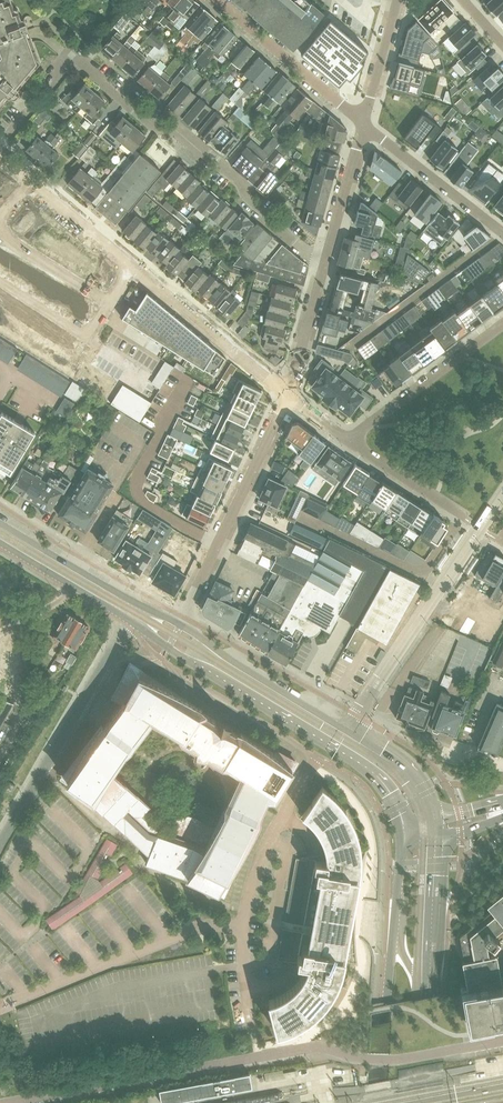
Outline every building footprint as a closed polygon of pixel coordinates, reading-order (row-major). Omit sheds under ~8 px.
[(28,29),(25,19),(24,19),(24,18),(24,17),(23,17),(22,17),(21,17),(18,9),(17,8),(16,7),(15,7),(14,7),(12,0),(0,0),(0,103),(7,95),(8,96),(9,96),(10,96),(11,95),(18,87),(40,61),(33,42),(33,41),(31,36),(28,29)] [(147,6),(151,9),(159,0),(151,0),(147,6)] [(165,24),(186,0),(170,0),(167,3),(172,7),(164,16),(159,22),(164,26),(165,24)] [(193,0),(186,0),(165,24),(170,28),(173,24),(178,29),(185,22),(185,19),(198,4),(193,0)] [(293,48),(323,12),(308,0),(237,0),(293,48)] [(418,19),(419,20),(429,31),(430,32),(431,31),(430,31),(443,20),(449,26),(458,18),(452,12),(453,11),(452,11),(451,10),(453,8),(445,0),(442,0),(440,0),(433,6),(427,11),(427,12),(419,19),(418,19)] [(485,5),(495,16),(502,9),(502,0),(490,0),(485,5)] [(183,43),(186,40),(209,13),(201,7),(185,25),(181,30),(185,33),(182,37),(179,40),(183,43)] [(140,14),(134,9),(130,15),(136,19),(140,14)] [(217,20),(209,13),(186,40),(183,43),(187,47),(190,43),(193,39),(197,43),(201,38),(217,20)] [(120,31),(129,21),(123,16),(120,19),(114,26),(120,31)] [(330,19),(301,53),(338,86),(346,77),(349,80),(364,63),(360,60),(368,51),(330,19)] [(405,40),(401,54),(419,59),(421,51),(427,53),(427,54),(429,54),(431,52),(430,52),(436,47),(438,45),(416,21),(408,29),(405,40)] [(200,63),(228,30),(220,22),(205,40),(205,41),(201,46),(205,49),(191,65),(195,68),(200,63)] [(458,58),(469,48),(465,43),(469,39),(475,33),(465,22),(449,37),(443,42),(453,53),(458,58)] [(222,55),(237,37),(228,30),(200,63),(204,66),(213,55),(218,59),(221,54),(222,55)] [(102,48),(112,57),(123,45),(118,40),(121,36),(116,32),(113,36),(102,48)] [(139,36),(134,32),(127,41),(131,45),(139,36)] [(112,57),(122,66),(133,54),(128,49),(131,45),(127,41),(126,41),(123,45),(112,57)] [(165,42),(161,47),(152,57),(157,61),(169,46),(167,44),(165,42)] [(148,53),(152,57),(161,47),(156,43),(148,53)] [(477,43),(457,62),(468,74),(476,67),(478,69),(487,61),(483,57),(486,54),(477,43)] [(254,51),(246,44),(220,74),(226,79),(231,72),(230,71),(236,65),(240,68),(254,51)] [(146,57),(137,49),(133,54),(122,66),(133,75),(144,63),(146,57)] [(233,102),(244,90),(268,63),(259,55),(244,73),(248,76),(239,86),(229,98),(233,102)] [(401,91),(406,93),(409,82),(420,85),(423,75),(425,69),(399,62),(398,63),(396,71),(397,72),(395,78),(404,80),(401,91)] [(276,70),(268,63),(244,90),(248,94),(257,84),(261,88),(276,70)] [(138,79),(148,88),(163,70),(157,65),(155,64),(149,67),(138,79)] [(185,76),(181,80),(187,85),(198,71),(193,66),(185,76)] [(497,66),(490,73),(486,68),(473,80),(480,88),(485,83),(491,90),(502,80),(502,72),(497,66)] [(163,70),(148,88),(159,97),(169,85),(165,81),(170,76),(163,70)] [(176,85),(181,80),(185,76),(180,71),(171,81),(176,85)] [(265,105),(287,79),(279,72),(264,90),(268,94),(261,102),(255,109),(259,112),(262,108),(265,105)] [(213,84),(207,79),(196,93),(202,98),(213,84)] [(287,79),(265,105),(262,108),(266,112),(269,108),(276,100),(280,104),(295,86),(287,79)] [(227,84),(221,80),(217,85),(222,90),(227,84)] [(77,112),(82,106),(95,92),(84,83),(76,92),(72,88),(67,93),(72,97),(67,103),(77,112)] [(195,95),(184,85),(167,104),(178,114),(195,95)] [(459,90),(454,85),(449,89),(451,96),(459,90)] [(502,115),(502,86),(497,91),(495,90),(478,105),(479,106),(481,103),(488,97),(495,105),(490,109),(494,114),(499,119),(502,115)] [(275,122),(279,125),(284,119),(305,94),(297,88),(282,106),(286,109),(280,116),(275,122)] [(448,91),(446,91),(442,101),(451,103),(448,91)] [(88,111),(85,114),(84,116),(93,124),(97,119),(97,118),(102,114),(97,110),(105,101),(95,92),(82,106),(88,111)] [(229,98),(222,92),(212,106),(217,111),(229,98)] [(278,139),(280,140),(282,141),(295,126),(289,120),(293,115),(297,119),(305,110),(313,101),(305,94),(284,119),(279,125),(272,133),(278,139)] [(50,107),(56,100),(52,96),(45,103),(50,107)] [(210,108),(199,98),(183,117),(194,127),(210,108)] [(313,101),(305,110),(307,111),(314,102),(313,101)] [(346,129),(330,115),(325,111),(320,106),(314,102),(307,111),(312,115),(316,119),(319,122),(317,132),(320,133),(324,134),(324,136),(325,136),(342,141),(343,141),(346,131),(347,129),(346,129)] [(467,104),(461,110),(465,115),(472,109),(467,104)] [(239,118),(244,111),(239,106),(233,114),(237,117),(239,118)] [(446,115),(450,119),(457,110),(452,107),(446,115)] [(43,109),(39,114),(46,119),(48,121),(52,116),(49,114),(43,109)] [(211,139),(226,121),(215,111),(198,130),(210,140),(211,139)] [(422,113),(403,138),(416,149),(427,134),(432,138),(440,128),(422,113)] [(110,132),(121,141),(134,125),(123,116),(113,128),(110,132)] [(226,121),(211,139),(215,143),(214,144),(216,145),(216,147),(218,149),(219,148),(226,154),(238,139),(227,129),(228,124),(226,121)] [(313,130),(300,123),(295,133),(310,141),(315,131),(313,130)] [(145,135),(134,125),(121,141),(132,151),(134,148),(145,135)] [(479,127),(475,133),(481,138),(486,132),(479,127)] [(458,148),(445,139),(449,134),(443,130),(436,140),(441,144),(429,159),(442,169),(458,148)] [(501,134),(496,130),(491,135),(497,139),(501,134)] [(93,132),(83,143),(88,147),(97,136),(93,132)] [(26,148),(37,157),(55,136),(52,133),(47,139),(46,138),(44,141),(38,135),(26,148)] [(59,139),(55,136),(37,157),(47,166),(59,153),(52,148),(55,145),(54,145),(59,139)] [(338,155),(342,141),(325,136),(321,150),(316,169),(307,167),(306,171),(333,179),(340,155),(338,155)] [(276,166),(273,164),(289,146),(282,141),(280,140),(267,156),(263,160),(247,179),(257,187),(266,195),(275,184),(277,178),(270,172),(276,166)] [(78,158),(87,147),(81,142),(72,153),(78,158)] [(250,142),(246,146),(230,165),(247,179),(263,160),(267,156),(250,142)] [(87,163),(97,151),(90,145),(79,157),(87,163)] [(452,178),(450,180),(461,187),(473,171),(466,166),(465,165),(472,156),(471,155),(471,154),(470,153),(469,153),(463,149),(465,145),(449,165),(450,165),(455,159),(456,159),(455,161),(460,166),(457,169),(451,177),(452,178)] [(378,153),(375,150),(374,150),(370,166),(370,168),(376,172),(384,179),(386,180),(386,181),(391,185),(402,171),(378,153)] [(160,170),(139,153),(113,184),(106,193),(94,208),(115,225),(160,170)] [(125,155),(115,167),(122,172),(131,160),(125,155)] [(164,188),(170,182),(176,187),(189,172),(178,163),(174,159),(165,169),(146,191),(152,196),(161,186),(164,188)] [(488,162),(477,177),(482,180),(480,182),(468,188),(467,189),(484,203),(500,183),(492,176),(497,169),(488,162)] [(67,183),(79,193),(92,177),(97,171),(92,167),(87,173),(80,167),(67,183)] [(112,184),(122,172),(115,167),(105,178),(112,184)] [(311,185),(330,191),(333,179),(306,171),(305,176),(312,179),(311,185)] [(176,187),(187,196),(198,183),(200,181),(189,172),(176,187)] [(2,199),(13,185),(0,174),(0,197),(2,199)] [(105,178),(100,184),(92,177),(79,193),(90,202),(100,189),(106,193),(113,184),(112,184),(105,178)] [(399,182),(388,195),(406,209),(423,187),(411,179),(405,186),(399,182)] [(198,183),(187,196),(185,198),(195,207),(209,192),(198,183)] [(300,195),(327,202),(330,191),(311,185),(309,192),(301,190),(300,195)] [(273,199),(279,192),(274,187),(267,195),(273,199)] [(206,216),(208,214),(219,201),(216,198),(218,196),(211,190),(209,192),(195,207),(206,216)] [(151,198),(145,193),(136,203),(142,208),(151,198)] [(430,193),(424,200),(421,204),(416,200),(406,212),(412,217),(415,213),(425,222),(441,202),(430,193)] [(327,202),(300,195),(299,199),(306,201),(304,208),(323,214),(327,202)] [(495,205),(497,207),(496,209),(502,215),(502,195),(495,205)] [(371,204),(378,209),(383,202),(376,197),(371,204)] [(221,199),(219,201),(208,214),(219,224),(225,229),(238,213),(232,208),(221,199)] [(173,213),(176,209),(166,200),(162,204),(173,213)] [(354,223),(362,225),(360,232),(379,237),(382,227),(375,225),(377,214),(378,214),(360,200),(360,201),(354,223)] [(18,204),(11,212),(33,230),(47,213),(34,202),(27,211),(18,204)] [(157,210),(164,216),(168,219),(171,215),(160,206),(157,210)] [(301,220),(320,225),(323,214),(304,208),(301,220)] [(183,222),(187,218),(176,209),(173,213),(183,222)] [(423,230),(425,232),(439,243),(442,245),(446,240),(445,240),(447,238),(459,223),(448,214),(446,218),(438,211),(429,222),(428,224),(423,230)] [(241,238),(254,224),(249,219),(249,218),(242,212),(225,232),(224,231),(218,238),(226,244),(232,238),(237,242),(240,238),(241,238)] [(146,223),(136,215),(123,230),(133,239),(146,223)] [(171,215),(168,219),(178,229),(182,224),(171,215)] [(193,232),(197,227),(187,218),(183,222),(187,225),(186,226),(193,232)] [(400,231),(405,224),(400,220),(395,227),(400,231)] [(255,225),(245,237),(245,238),(239,245),(246,251),(234,264),(257,271),(261,272),(265,262),(266,262),(282,243),(257,222),(255,225)] [(43,224),(36,233),(58,251),(72,234),(59,223),(52,231),(43,224)] [(145,246),(157,232),(146,223),(133,239),(144,248),(145,246)] [(182,224),(178,229),(188,237),(193,232),(186,226),(185,227),(182,224)] [(471,249),(490,235),(476,225),(465,232),(459,227),(451,237),(462,245),(466,242),(471,249)] [(145,246),(156,255),(170,239),(159,230),(157,232),(145,246)] [(206,246),(209,249),(219,238),(213,233),(204,244),(206,246)] [(347,238),(345,237),(341,250),(364,256),(369,258),(375,239),(355,234),(354,240),(347,238)] [(409,248),(414,242),(406,236),(403,247),(409,248)] [(156,255),(166,263),(178,249),(180,248),(170,239),(156,255)] [(68,245),(61,253),(83,271),(97,254),(84,243),(77,252),(68,245)] [(307,274),(309,266),(287,248),(282,243),(266,262),(307,274)] [(8,265),(14,256),(0,247),(0,260),(8,265)] [(491,248),(486,252),(491,259),(492,259),(496,256),(491,249),(491,248)] [(166,263),(165,265),(176,274),(177,273),(180,269),(185,272),(197,258),(193,254),(189,258),(178,249),(166,263)] [(364,256),(341,250),(337,263),(358,268),(358,267),(360,268),(364,256)] [(486,252),(479,257),(485,266),(493,261),(492,259),(491,259),(486,252)] [(430,271),(407,254),(401,277),(421,283),(430,271)] [(17,258),(5,277),(20,286),(26,277),(35,283),(41,273),(17,258)] [(197,258),(185,272),(189,276),(185,281),(196,290),(197,289),(209,275),(198,266),(201,262),(197,258)] [(229,272),(233,267),(230,266),(222,259),(218,264),(226,270),(229,272)] [(304,285),(307,274),(266,262),(265,262),(261,272),(270,275),(304,285)] [(93,265),(86,274),(108,292),(122,275),(109,264),(102,272),(93,265)] [(474,274),(468,266),(463,269),(469,278),(474,274)] [(233,267),(229,272),(243,276),(245,270),(233,267)] [(270,275),(261,272),(257,271),(255,278),(268,282),(270,275)] [(330,309),(341,312),(340,314),(373,323),(376,309),(371,308),(377,286),(378,283),(341,273),(340,272),(336,288),(330,309)] [(197,289),(208,298),(221,282),(210,273),(209,275),(197,289)] [(386,274),(384,282),(392,285),(395,276),(386,274)] [(456,275),(450,279),(456,287),(461,283),(456,275)] [(45,276),(32,295),(47,304),(53,294),(62,301),(68,291),(45,276)] [(446,299),(458,289),(456,287),(450,279),(438,288),(445,298),(446,299)] [(208,298),(218,307),(231,291),(221,282),(208,298)] [(273,297),(291,302),(291,301),(293,302),(297,289),(277,283),(273,297)] [(498,283),(482,295),(494,311),(502,304),(502,290),(498,283)] [(438,288),(425,297),(430,304),(437,299),(439,302),(445,298),(438,288)] [(231,291),(218,307),(217,308),(227,317),(229,315),(235,320),(244,309),(241,307),(238,304),(241,301),(234,296),(237,292),(233,289),(231,291)] [(259,293),(251,291),(248,304),(255,306),(259,293)] [(182,321),(147,292),(136,309),(130,305),(122,318),(166,346),(215,376),(225,359),(226,358),(216,350),(182,321)] [(72,293),(60,312),(74,321),(80,312),(90,318),(96,309),(72,293)] [(481,321),(482,320),(487,317),(494,311),(481,294),(469,304),(481,321)] [(271,296),(267,310),(287,315),(291,302),(273,297),(271,296)] [(425,297),(421,300),(428,309),(432,306),(430,304),(425,297)] [(473,327),(481,321),(469,304),(456,313),(469,330),(471,329),(473,327)] [(0,313),(0,320),(21,333),(33,314),(19,305),(12,314),(3,308),(0,313)] [(287,315),(267,310),(264,323),(266,323),(284,328),(287,315)] [(325,333),(330,334),(336,336),(338,329),(345,331),(348,320),(339,317),(340,314),(327,310),(321,331),(325,333)] [(469,330),(456,313),(455,310),(442,320),(457,339),(464,334),(464,335),(470,331),(469,330)] [(246,311),(237,322),(242,327),(251,316),(246,311)] [(403,314),(410,323),(414,320),(407,311),(403,314)] [(440,319),(439,320),(438,321),(429,327),(431,330),(431,329),(445,348),(447,346),(453,341),(454,342),(454,341),(456,340),(457,339),(442,320),(441,318),(440,319)] [(393,334),(398,330),(392,322),(387,326),(393,334)] [(31,326),(25,336),(48,351),(61,332),(46,323),(40,332),(31,326)] [(266,323),(264,323),(260,337),(262,337),(266,338),(263,348),(267,351),(276,353),(280,342),(282,342),(286,329),(284,328),(266,323)] [(443,350),(443,349),(445,348),(431,329),(431,330),(421,337),(434,356),(435,355),(436,356),(443,350)] [(380,339),(385,335),(381,330),(376,334),(380,339)] [(434,356),(421,337),(410,345),(424,364),(434,356)] [(364,343),(372,354),(378,349),(370,338),(364,343)] [(58,344),(52,353),(76,369),(88,350),(74,341),(68,350),(58,344)] [(0,343),(0,358),(8,363),(15,352),(0,343)] [(424,364),(410,345),(398,354),(399,355),(412,372),(424,364)] [(327,346),(325,354),(342,359),(344,351),(327,346)] [(399,355),(388,362),(402,380),(403,380),(402,380),(411,373),(412,373),(412,372),(399,355)] [(68,383),(24,356),(17,367),(61,394),(68,383)] [(357,362),(353,357),(349,363),(353,367),(357,362)] [(313,386),(324,395),(325,395),(340,375),(332,369),(333,368),(321,359),(314,369),(315,370),(320,374),(312,386),(313,387),(313,386)] [(174,366),(167,362),(153,384),(160,389),(174,366)] [(402,380),(388,362),(377,371),(390,389),(402,380)] [(337,404),(352,384),(340,375),(325,395),(324,395),(322,397),(324,398),(325,399),(333,405),(334,406),(335,407),(337,405),(337,404)] [(381,384),(375,377),(370,381),(375,389),(381,384)] [(232,392),(235,393),(235,392),(256,402),(261,390),(238,379),(232,392)] [(123,384),(111,403),(139,421),(151,402),(123,384)] [(348,413),(349,414),(358,403),(365,408),(372,397),(361,388),(359,390),(352,384),(337,404),(337,405),(348,413)] [(229,404),(250,414),(256,402),(235,392),(235,393),(230,403),(229,404)] [(74,403),(64,397),(55,411),(65,417),(74,403)] [(229,404),(230,403),(227,402),(221,414),(245,425),(250,414),(229,404)] [(22,424),(14,420),(1,412),(0,414),(0,467),(10,473),(35,432),(22,424)] [(216,425),(239,436),(245,425),(221,414),(216,425)] [(182,423),(184,419),(178,416),(176,422),(186,427),(186,425),(182,423)] [(286,435),(302,448),(313,433),(297,421),(296,422),(293,423),(293,422),(292,423),(286,435)] [(176,422),(173,427),(183,432),(186,427),(176,422)] [(210,437),(215,439),(234,448),(239,436),(216,425),(210,437)] [(313,433),(302,448),(298,453),(305,458),(300,465),(305,469),(325,443),(313,433)] [(228,459),(234,448),(215,439),(210,451),(228,459)] [(99,440),(90,455),(96,459),(105,444),(99,440)] [(169,452),(171,447),(163,443),(161,448),(169,452)] [(331,473),(326,479),(335,485),(350,463),(351,462),(350,462),(342,456),(342,457),(336,453),(336,452),(329,447),(328,446),(327,447),(316,463),(331,473)] [(171,453),(169,452),(161,448),(158,454),(168,459),(171,453)] [(203,469),(227,480),(232,468),(209,457),(203,468),(203,469)] [(23,493),(35,500),(53,471),(46,466),(48,463),(43,460),(40,465),(23,493)] [(274,460),(270,467),(283,473),(287,467),(274,460)] [(23,493),(40,465),(35,462),(33,465),(26,461),(23,467),(16,477),(11,486),(23,493)] [(68,464),(61,475),(53,471),(35,500),(37,501),(36,502),(37,504),(37,506),(44,510),(46,510),(48,509),(48,508),(50,510),(61,491),(63,492),(71,479),(70,479),(76,470),(68,464)] [(355,464),(343,483),(357,492),(369,473),(355,464)] [(203,469),(203,468),(201,467),(195,479),(221,491),(227,480),(203,469)] [(69,495),(60,510),(58,514),(86,531),(88,527),(97,512),(95,511),(112,484),(88,469),(71,496),(69,495)] [(160,476),(156,474),(150,471),(147,477),(157,482),(160,476)] [(369,502),(370,500),(382,481),(369,473),(357,492),(356,493),(369,502)] [(292,480),(284,475),(280,481),(289,485),(292,480)] [(265,486),(263,490),(262,491),(260,497),(259,497),(259,498),(260,498),(268,502),(265,508),(276,513),(279,506),(277,505),(286,486),(269,478),(268,479),(265,485),(265,486)] [(190,491),(197,494),(216,503),(221,491),(195,479),(190,491)] [(384,509),(396,490),(382,481),(370,500),(384,509)] [(149,499),(154,502),(157,495),(147,490),(145,494),(149,499)] [(306,497),(308,494),(300,490),(294,502),(302,506),(306,497)] [(383,510),(396,519),(409,499),(396,490),(384,509),(383,510)] [(210,514),(216,503),(197,494),(192,505),(210,514)] [(326,509),(327,507),(306,497),(302,506),(300,509),(320,519),(326,509)] [(396,520),(407,527),(421,506),(409,499),(396,519),(396,520)] [(302,506),(294,502),(287,518),(294,522),(300,509),(302,506)] [(205,526),(210,514),(192,505),(187,503),(181,515),(205,526)] [(421,506),(407,527),(420,535),(421,532),(433,514),(421,506)] [(133,519),(117,509),(97,540),(114,550),(133,519)] [(326,522),(332,513),(326,509),(320,519),(326,522)] [(445,521),(433,514),(421,532),(437,542),(447,527),(443,524),(445,521)] [(126,540),(115,558),(123,563),(123,564),(125,566),(128,568),(130,569),(131,568),(139,573),(141,571),(144,567),(151,571),(151,570),(156,563),(161,554),(158,552),(173,528),(162,521),(148,543),(146,546),(149,548),(146,552),(135,545),(126,540)] [(343,530),(349,533),(354,525),(349,521),(343,530)] [(357,537),(364,525),(357,521),(354,525),(349,533),(357,537)] [(245,538),(240,547),(237,553),(255,562),(260,551),(276,559),(270,569),(279,573),(290,578),(304,585),(315,564),(291,551),(296,543),(251,522),(244,537),(245,538)] [(294,523),(289,533),(321,548),(326,538),(294,523)] [(384,538),(378,535),(372,544),(378,547),(384,538)] [(321,627),(323,628),(329,632),(340,613),(359,623),(390,568),(329,539),(315,564),(304,585),(290,610),(321,627)] [(391,553),(394,547),(389,544),(385,551),(391,553)] [(404,560),(408,553),(401,550),(397,557),(404,560)] [(156,576),(153,581),(161,586),(160,586),(162,587),(165,588),(164,588),(166,589),(174,594),(185,575),(173,568),(177,560),(163,552),(161,554),(156,563),(161,567),(156,576)] [(474,575),(493,586),(502,569),(502,557),(495,552),(494,554),(489,563),(483,560),(474,575)] [(356,653),(365,636),(367,633),(386,643),(420,583),(390,568),(359,623),(345,647),(346,647),(347,645),(351,647),(350,649),(356,652),(356,653)] [(257,645),(258,646),(258,645),(260,646),(260,647),(267,651),(279,631),(290,610),(304,585),(290,578),(279,573),(267,596),(261,593),(246,620),(238,634),(239,634),(240,634),(241,635),(241,636),(255,644),(255,643),(257,645)] [(489,598),(497,602),(502,592),(502,574),(489,598)] [(240,624),(243,618),(248,609),(240,606),(238,608),(232,605),(234,600),(230,598),(233,591),(233,588),(216,580),(212,589),(210,594),(210,593),(203,608),(204,612),(212,617),(214,619),(214,618),(218,620),(217,621),(219,622),(220,622),(227,627),(231,625),(233,621),(240,624)] [(287,661),(288,660),(303,632),(306,634),(307,634),(308,634),(310,635),(311,635),(312,635),(313,634),(316,633),(317,632),(318,631),(319,631),(320,630),(321,627),(290,610),(279,631),(267,651),(285,661),(285,662),(286,662),(287,661)] [(445,611),(439,620),(451,628),(457,618),(445,611)] [(75,618),(74,618),(67,614),(62,622),(58,628),(54,635),(55,635),(53,638),(57,640),(59,638),(65,642),(78,620),(75,618)] [(88,627),(81,622),(78,620),(65,642),(71,645),(70,648),(74,650),(76,648),(80,641),(84,635),(88,627)] [(47,639),(43,647),(48,650),(53,643),(47,639)] [(492,663),(502,668),(502,642),(502,641),(491,663),(492,663)] [(69,668),(72,664),(76,657),(71,653),(64,665),(69,668)] [(221,892),(269,792),(274,796),(288,774),(296,761),(293,759),(282,753),(279,751),(270,753),(248,739),(245,738),(234,731),(235,727),(224,721),(223,723),(217,719),(217,718),(216,718),(216,720),(204,713),(198,709),(130,668),(119,685),(113,695),(113,696),(122,702),(78,760),(65,776),(64,778),(66,779),(89,798),(125,832),(149,854),(146,862),(192,879),(221,892)] [(430,681),(424,679),(422,685),(428,687),(430,681)] [(421,728),(424,728),(424,727),(425,727),(434,704),(433,704),(434,700),(421,695),(423,691),(409,686),(406,694),(404,693),(395,717),(408,721),(409,720),(412,722),(412,723),(414,724),(415,724),(414,728),(418,728),(419,726),(421,727),(421,728)] [(444,730),(450,732),(455,734),(464,711),(463,711),(466,705),(455,700),(452,707),(444,704),(445,700),(446,701),(449,693),(440,691),(431,715),(435,716),(435,717),(432,725),(432,727),(432,730),(437,732),(440,730),(441,729),(441,728),(441,727),(445,728),(445,729),(444,730),(445,730),(444,730)] [(11,726),(3,721),(13,704),(0,696),(0,746),(11,726)] [(497,753),(497,752),(501,742),(502,738),(502,706),(497,703),(479,745),(478,745),(478,746),(491,751),(492,752),(492,751),(496,752),(495,753),(497,753)] [(10,782),(6,789),(11,792),(15,785),(10,782)] [(308,1017),(306,1014),(309,1012),(312,1010),(314,1007),(317,1005),(319,1002),(322,999),(324,997),(326,994),(328,991),(330,987),(331,984),(333,981),(334,978),(336,974),(337,971),(338,968),(339,964),(339,960),(333,959),(335,953),(341,954),(357,957),(356,953),(354,927),(354,925),(355,908),(355,906),(355,900),(356,894),(357,888),(358,882),(357,881),(356,882),(348,880),(349,874),(355,875),(356,872),(356,868),(356,865),(356,861),(356,857),(356,854),(356,850),(356,847),(355,843),(354,840),(353,836),(352,833),(351,829),(350,826),(348,823),(347,819),(345,816),(343,813),(345,811),(346,811),(343,807),(340,803),(337,799),(334,796),(330,792),(326,789),(322,786),(302,814),(307,817),(312,821),(315,825),(319,830),(320,833),(321,836),(322,838),(324,841),(324,844),(325,847),(326,849),(326,852),(326,855),(327,858),(327,861),(315,859),(297,962),(308,964),(307,967),(305,970),(304,972),(303,975),(301,977),(299,979),(298,982),(296,984),(294,986),(291,988),(289,989),(287,991),(284,993),(282,994),(279,995),(277,997),(274,998),(271,998),(268,999),(277,1032),(280,1031),(284,1030),(287,1029),(291,1027),(294,1026),(297,1024),(301,1023),(304,1021),(307,1019),(308,1017)] [(79,896),(45,920),(53,930),(133,873),(125,863),(119,867),(121,870),(119,871),(117,869),(99,882),(97,879),(109,860),(104,857),(106,855),(110,858),(118,845),(106,837),(75,891),(80,894),(79,896)] [(306,859),(297,857),(279,957),(287,959),(306,859)] [(487,904),(492,910),(459,936),(464,961),(462,961),(467,991),(502,984),(496,955),(489,956),(487,947),(490,943),(493,946),(499,939),(495,935),(502,928),(502,890),(487,904)] [(502,984),(467,991),(463,992),(470,1028),(493,1024),(502,1023),(502,984)] [(249,1088),(252,1087),(250,1075),(250,1073),(247,1073),(159,1090),(159,1091),(161,1102),(165,1102),(249,1088)]
